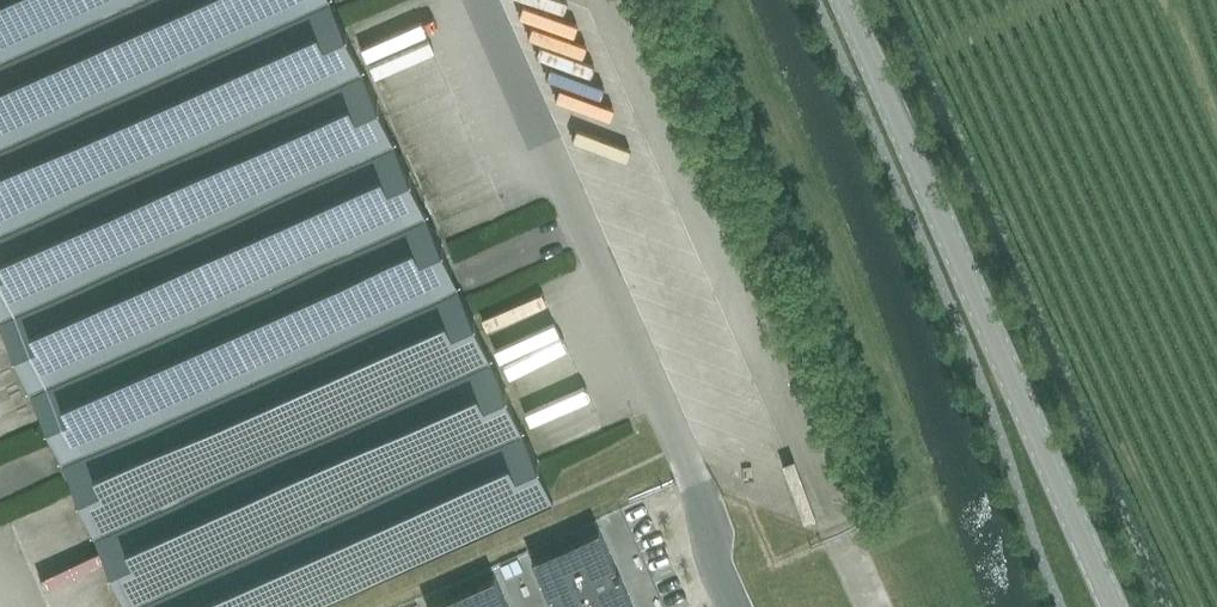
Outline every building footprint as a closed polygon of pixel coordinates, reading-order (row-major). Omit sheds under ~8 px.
[(129,606),(304,606),(553,497),(332,0),(0,0),(0,318),(129,606)] [(528,562),(548,606),(604,606),(623,599),(594,533),(528,562)] [(427,606),(496,606),(485,581),(427,606)]
